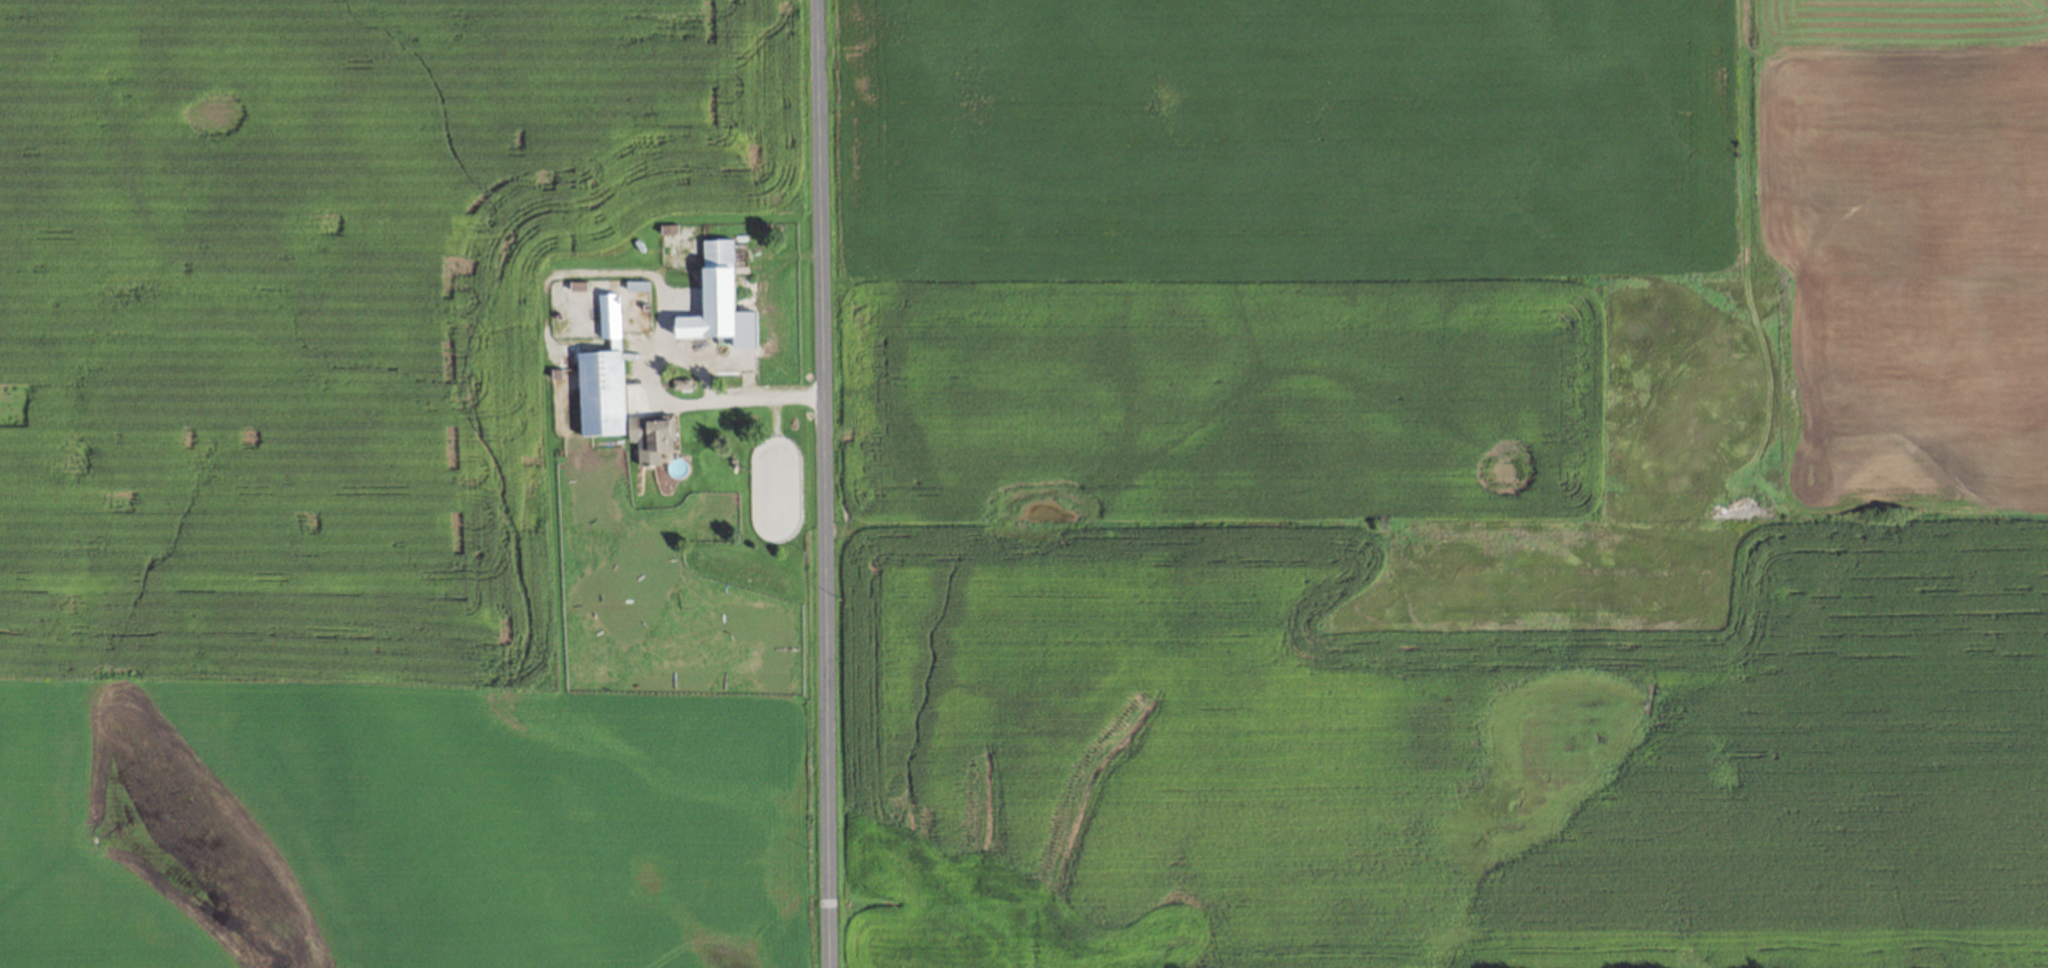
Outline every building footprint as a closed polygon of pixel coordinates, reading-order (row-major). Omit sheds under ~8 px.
[(676,317),(676,338),(733,337),(733,345),(755,345),(755,311),(734,311),(733,239),(702,240),(703,316),(676,317)] [(616,293),(599,294),(599,329),(617,329),(616,293)] [(624,435),(621,350),(578,352),(581,436),(624,435)] [(638,442),(639,466),(660,465),(660,452),(675,451),(674,415),(628,417),(629,442),(638,442)]
